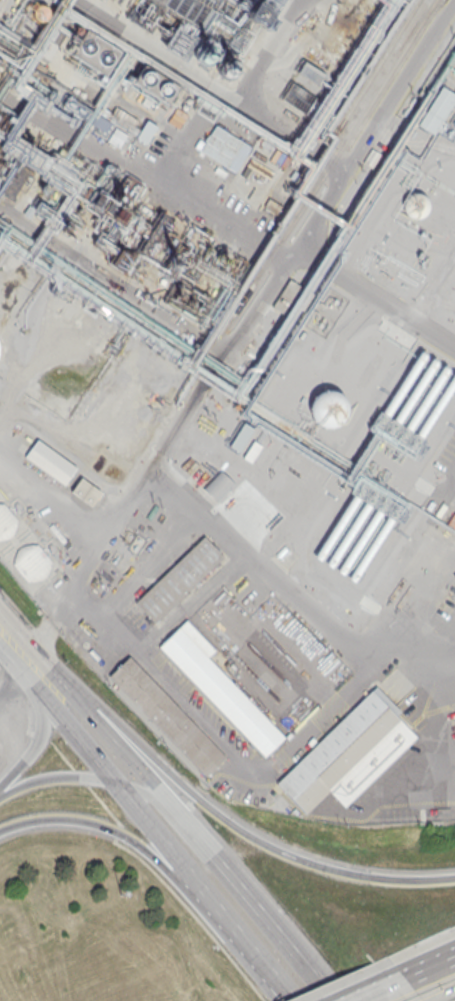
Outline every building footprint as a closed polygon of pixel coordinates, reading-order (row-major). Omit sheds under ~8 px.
[(48,13),(47,10),(46,8),(44,7),(42,6),(40,5),(37,6),(35,7),(34,9),(33,11),(33,14),(34,16),(35,18),(37,19),(39,20),(42,20),(44,19),(46,17),(47,15),(48,13)] [(37,30),(37,28),(36,25),(34,24),(32,23),(29,23),(27,23),(25,24),(23,26),(23,28),(23,31),(23,33),(25,35),(27,36),(29,37),(31,37),(34,36),(35,34),(37,32),(37,30)] [(73,55),(88,29),(121,49),(107,74),(73,55)] [(297,70),(318,84),(324,75),(303,61),(297,70)] [(130,84),(142,64),(180,86),(168,106),(130,84)] [(41,100),(115,147),(126,130),(52,83),(41,100)] [(283,98),(305,111),(314,97),(292,83),(283,98)] [(433,132),(454,98),(454,94),(444,87),(420,124),(433,132)] [(111,116),(117,108),(137,120),(132,129),(111,116)] [(136,136),(145,142),(156,126),(147,120),(136,136)] [(201,150),(226,167),(242,142),(217,125),(201,150)] [(422,214),(424,211),(426,207),(425,203),(424,200),(421,196),(418,194),(414,193),(410,194),(406,196),(404,199),(402,203),(402,206),(402,210),(404,213),(407,216),(411,217),(414,218),(418,217),(422,214)] [(347,410),(346,404),(344,399),(339,394),(334,391),(327,391),(321,392),(316,395),(312,400),(310,406),(310,412),(312,417),(315,422),(320,426),(326,427),(332,427),(337,425),(342,422),(345,416),(347,410)] [(25,456),(63,484),(76,467),(38,439),(25,456)] [(204,487),(218,501),(234,484),(221,470),(204,487)] [(71,490),(91,505),(100,492),(80,478),(71,490)] [(135,601),(154,621),(223,557),(204,537),(135,601)] [(158,646),(187,619),(215,649),(207,657),(284,737),(263,756),(158,646)] [(274,782),(305,814),(330,789),(344,804),(415,736),(394,715),(400,710),(375,685),(274,782)] [(392,770),(410,789),(440,760),(422,741),(392,770)] [(442,744),(454,741),(454,782),(453,783),(442,744)] [(378,796),(379,820),(418,818),(417,794),(378,796)]
